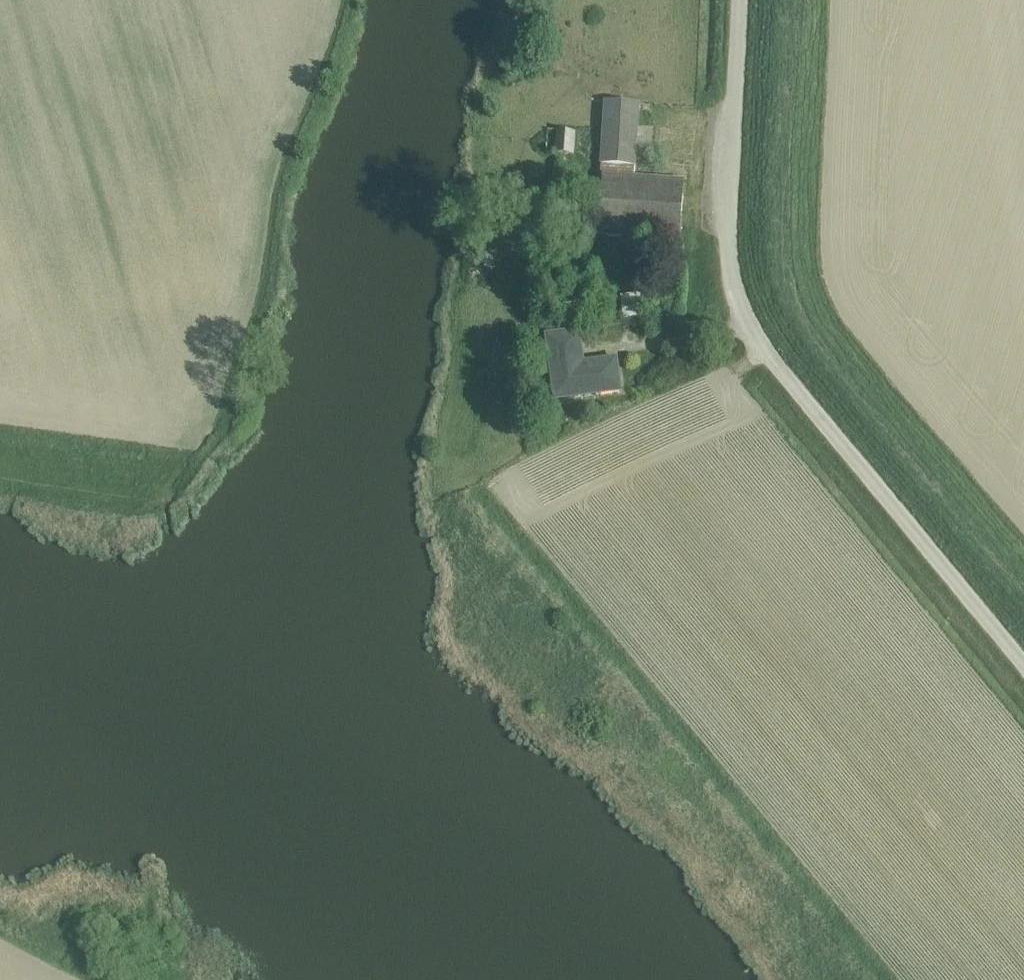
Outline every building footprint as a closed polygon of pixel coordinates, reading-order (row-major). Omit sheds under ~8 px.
[(599,236),(679,241),(683,181),(634,178),(639,105),(605,102),(601,163),(603,163),(602,177),(603,177),(599,236)] [(548,153),(575,155),(577,133),(550,130),(548,153)] [(621,296),(623,318),(645,315),(643,294),(621,296)] [(579,331),(546,335),(554,400),(621,392),(617,358),(583,363),(579,331)]
